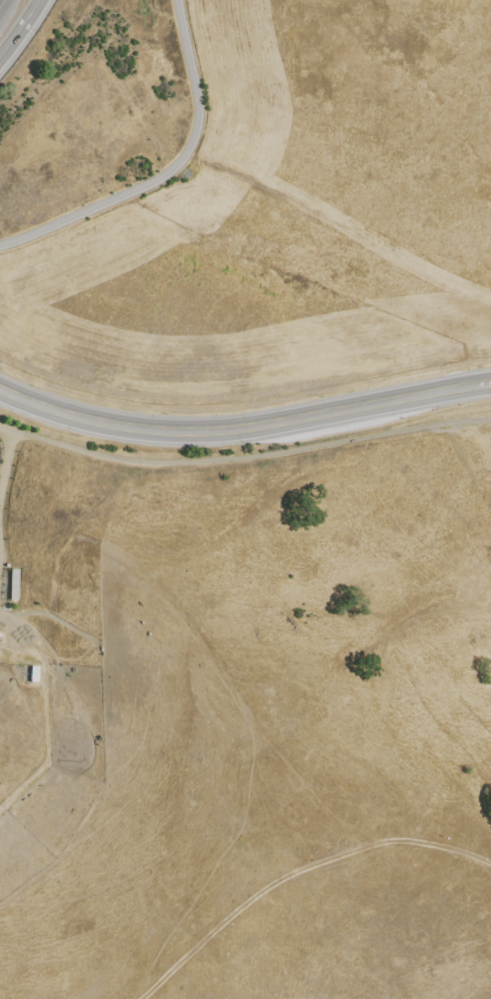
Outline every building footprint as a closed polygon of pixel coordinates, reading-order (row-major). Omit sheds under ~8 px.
[(106,224),(112,222),(121,246),(116,248),(106,224)] [(177,236),(182,238),(174,263),(169,261),(177,236)] [(240,313),(242,308),(265,317),(263,322),(240,313)] [(71,355),(76,356),(69,381),(64,380),(71,355)] [(215,362),(218,356),(241,368),(238,373),(215,362)] [(117,365),(122,366),(119,391),(113,391),(117,365)] [(20,569),(18,601),(6,600),(8,568),(20,569)]
